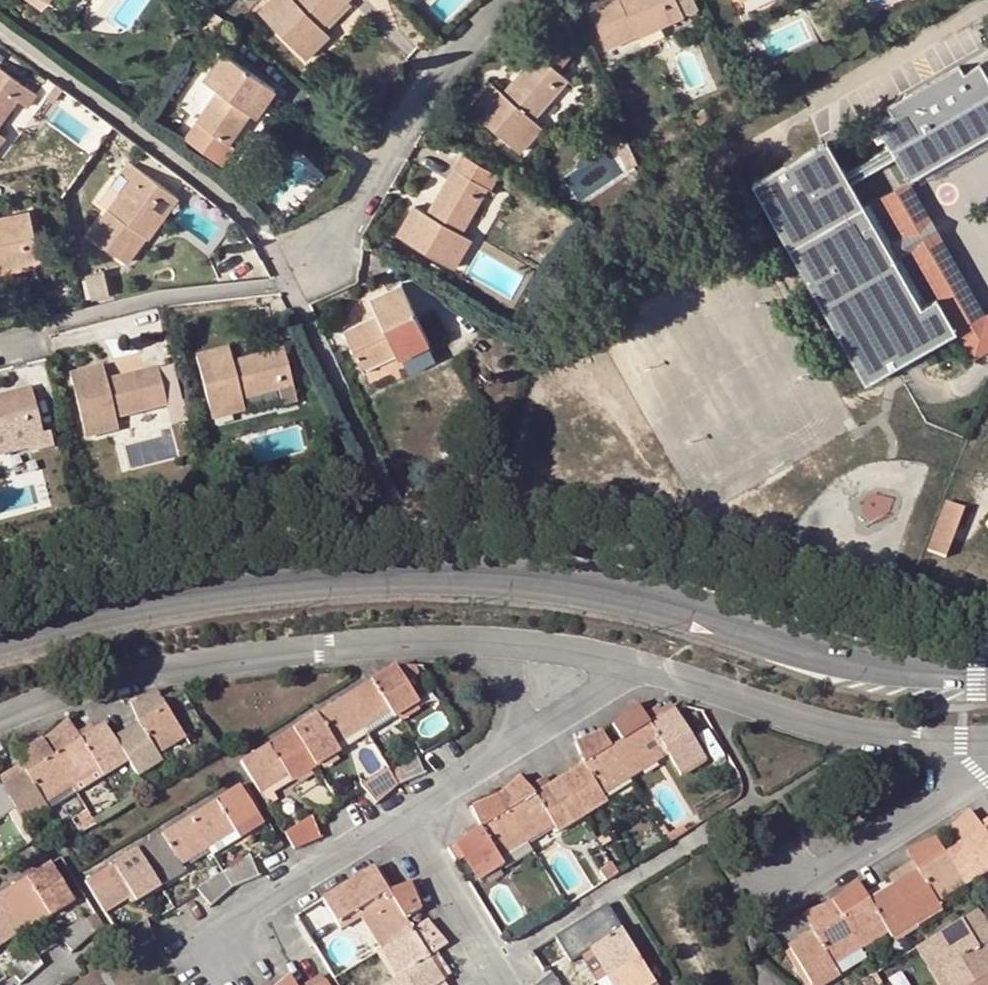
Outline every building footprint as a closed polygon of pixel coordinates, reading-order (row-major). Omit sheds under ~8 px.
[(293,0),(272,0),(259,13),(305,59),(320,44),(312,36),(321,27),(346,0),(294,0),(293,0)] [(587,7),(606,47),(634,34),(631,27),(665,12),(669,22),(698,9),(693,0),(602,0),(587,7)] [(211,16),(203,9),(196,16),(204,23),(211,16)] [(636,37),(669,22),(665,12),(631,27),(634,34),(636,37)] [(328,35),(321,27),(312,36),(320,44),(328,35)] [(569,54),(551,39),(538,54),(556,70),(569,54)] [(274,89),(221,53),(202,80),(217,89),(195,121),(228,144),(249,111),(245,109),(253,97),(264,104),(274,89)] [(556,70),(538,54),(503,95),(491,85),(470,109),(519,151),(532,135),(524,128),(532,119),(566,78),(556,70)] [(976,141),(987,135),(987,81),(978,64),(962,73),(957,66),(941,75),(976,141)] [(26,87),(0,69),(0,122),(26,87)] [(894,157),(907,180),(976,141),(941,75),(886,106),(891,114),(874,123),(888,147),(894,157)] [(255,116),(264,104),(253,97),(245,109),(249,111),(255,116)] [(540,126),(532,119),(524,128),(532,135),(540,126)] [(849,183),(843,174),(825,142),(752,184),(864,382),(893,365),(953,331),(935,299),(926,304),(919,307),(861,206),(849,183)] [(894,157),(888,147),(843,174),(849,183),(894,157)] [(490,189),(497,175),(461,155),(426,215),(412,207),(396,235),(454,268),(464,249),(454,243),(459,234),(485,187),(490,189)] [(168,192),(147,177),(127,163),(96,206),(106,213),(89,237),(125,264),(144,238),(138,234),(168,192)] [(153,169),(147,177),(168,192),(177,199),(183,192),(153,169)] [(876,197),(971,359),(987,349),(987,312),(983,315),(907,180),(876,197)] [(177,199),(168,192),(138,234),(144,238),(148,241),(177,199)] [(919,307),(926,304),(867,202),(861,206),(919,307)] [(13,216),(15,221),(0,224),(0,258),(37,250),(29,213),(13,216)] [(470,240),(459,234),(454,243),(464,249),(470,240)] [(37,250),(0,258),(0,271),(40,261),(37,250)] [(103,272),(83,277),(89,301),(109,295),(103,272)] [(400,286),(376,297),(383,314),(378,316),(345,332),(361,367),(395,351),(409,345),(411,351),(427,343),(400,286)] [(370,300),(378,316),(383,314),(376,297),(370,300)] [(397,357),(411,351),(409,345),(395,351),(397,357)] [(423,368),(441,358),(434,347),(417,357),(423,368)] [(296,402),(283,350),(232,364),(228,349),(194,357),(210,420),(231,415),(228,404),(240,400),(278,390),(282,406),(296,402)] [(171,366),(156,370),(161,388),(176,384),(171,366)] [(161,388),(156,370),(105,383),(102,367),(69,375),(85,438),(105,432),(102,420),(114,418),(180,401),(176,384),(161,388)] [(30,390),(15,393),(16,398),(0,402),(0,437),(40,427),(30,390)] [(0,397),(0,402),(16,398),(15,393),(0,397)] [(243,411),(240,400),(228,404),(231,415),(243,411)] [(116,430),(114,418),(102,420),(105,432),(116,430)] [(40,427),(0,437),(0,455),(44,444),(40,427)] [(965,507),(946,500),(927,548),(946,555),(965,507)] [(284,776),(289,783),(294,779),(308,771),(319,764),(332,756),(338,752),(334,745),(347,736),(343,732),(357,722),(372,713),(376,718),(382,714),(388,710),(393,718),(416,703),(394,666),(382,673),(237,762),(254,788),(269,779),(272,784),(284,776)] [(13,811),(24,828),(60,804),(55,795),(51,789),(66,780),(81,771),(84,777),(97,770),(103,779),(127,763),(137,778),(161,762),(155,754),(168,746),(164,741),(181,732),(156,693),(127,704),(136,724),(125,731),(113,740),(103,724),(90,732),(79,739),(63,723),(43,741),(13,753),(19,764),(23,772),(0,787),(0,820),(13,811)] [(478,829),(454,844),(477,881),(501,866),(497,859),(508,852),(504,845),(519,836),(534,826),(538,833),(551,825),(556,832),(604,801),(600,795),(611,787),(607,782),(622,773),(649,755),(653,761),(665,754),(678,775),(703,760),(671,709),(646,724),(631,707),(610,727),(620,741),(607,749),(597,732),(572,744),(580,766),(533,795),(517,778),(496,797),(470,808),(478,829)] [(360,728),(376,718),(372,713),(357,722),(360,728)] [(366,738),(360,728),(357,722),(343,732),(347,736),(334,745),(338,752),(340,755),(350,748),(366,738)] [(184,736),(181,732),(164,741),(168,746),(184,736)] [(413,753),(360,786),(375,803),(396,784),(423,774),(413,753)] [(626,778),(653,761),(649,755),(622,773),(626,778)] [(332,756),(319,764),(323,770),(336,762),(332,756)] [(19,764),(7,771),(0,776),(0,787),(23,772),(19,764)] [(66,780),(69,786),(84,777),(81,771),(66,780)] [(308,771),(294,779),(298,785),(312,776),(308,771)] [(611,787),(626,778),(622,773),(607,782),(611,787)] [(254,788),(266,808),(276,801),(271,794),(282,787),(289,783),(284,776),(272,784),(269,779),(254,788)] [(51,789),(55,795),(69,786),(66,780),(51,789)] [(113,897),(118,903),(125,899),(130,896),(135,904),(183,873),(178,865),(183,862),(190,858),(186,850),(201,841),(215,831),(220,838),(226,834),(232,831),(237,839),(261,824),(238,787),(83,884),(98,907),(113,897)] [(787,950),(809,984),(811,984),(834,971),(829,964),(842,956),(837,950),(853,940),(867,931),(872,937),(884,930),(889,938),(938,908),(933,901),(946,893),(941,886),(957,876),(981,861),(986,868),(987,867),(987,825),(984,828),(981,830),(965,814),(944,833),(953,847),(942,854),(932,838),(906,850),(910,860),(915,871),(890,886),(868,900),(866,901),(850,883),(830,903),(803,913),(809,929),(811,935),(787,950)] [(987,825),(987,816),(979,821),(984,828),(987,825)] [(319,838),(310,818),(284,834),(292,849),(319,838)] [(663,825),(657,828),(667,844),(686,832),(683,826),(669,835),(663,825)] [(519,836),(524,843),(538,833),(534,826),(519,836)] [(205,848),(220,838),(215,831),(201,841),(205,848)] [(606,834),(596,839),(601,847),(610,842),(606,834)] [(504,845),(508,852),(524,843),(519,836),(504,845)] [(186,850),(190,858),(205,848),(201,841),(186,850)] [(247,856),(193,890),(209,906),(231,888),(257,877),(247,856)] [(886,881),(890,886),(915,871),(910,860),(897,868),(883,877),(886,881)] [(961,883),(986,868),(981,861),(957,876),(961,883)] [(605,882),(615,876),(608,864),(598,870),(605,882)] [(0,895),(0,926),(12,918),(27,909),(31,916),(38,912),(43,909),(48,917),(73,902),(49,865),(0,895)] [(320,901),(335,925),(357,911),(366,925),(372,921),(388,946),(398,961),(391,964),(398,976),(388,982),(383,984),(444,984),(442,982),(427,959),(432,955),(445,943),(425,924),(410,932),(404,921),(419,912),(408,884),(386,893),(379,881),(371,868),(320,901)] [(946,893),(961,883),(957,876),(941,886),(946,893)] [(865,894),(868,900),(890,886),(886,881),(874,888),(865,894)] [(98,907),(102,913),(111,908),(118,903),(113,897),(98,907)] [(553,938),(563,954),(568,962),(589,948),(596,960),(584,968),(595,984),(654,984),(604,906),(553,938)] [(16,925),(31,916),(27,909),(12,918),(16,925)] [(975,948),(983,941),(987,937),(987,927),(983,922),(974,911),(936,934),(946,949),(939,953),(947,966),(939,971),(948,984),(987,984),(987,969),(975,948)] [(16,925),(12,918),(0,926),(0,933),(1,935),(16,925)] [(56,935),(71,952),(91,934),(82,919),(56,935)] [(372,921),(366,925),(381,950),(388,946),(372,921)] [(785,945),(787,950),(811,935),(809,929),(803,933),(802,931),(798,934),(794,936),(795,938),(785,945)] [(853,940),(856,947),(861,955),(889,938),(884,930),(872,937),(867,931),(853,940)] [(946,949),(936,934),(930,938),(939,953),(946,949)] [(837,950),(842,956),(856,947),(853,940),(837,950)] [(983,941),(975,948),(987,969),(987,949),(983,941)] [(371,956),(388,982),(398,976),(391,964),(398,961),(388,946),(381,950),(371,956)] [(39,965),(35,957),(32,950),(4,968),(19,984),(39,965)] [(427,959),(442,982),(445,979),(439,969),(440,968),(438,963),(432,955),(427,959)] [(811,984),(823,984),(837,976),(834,971),(811,984)] [(550,974),(537,984),(557,984),(550,974)]
